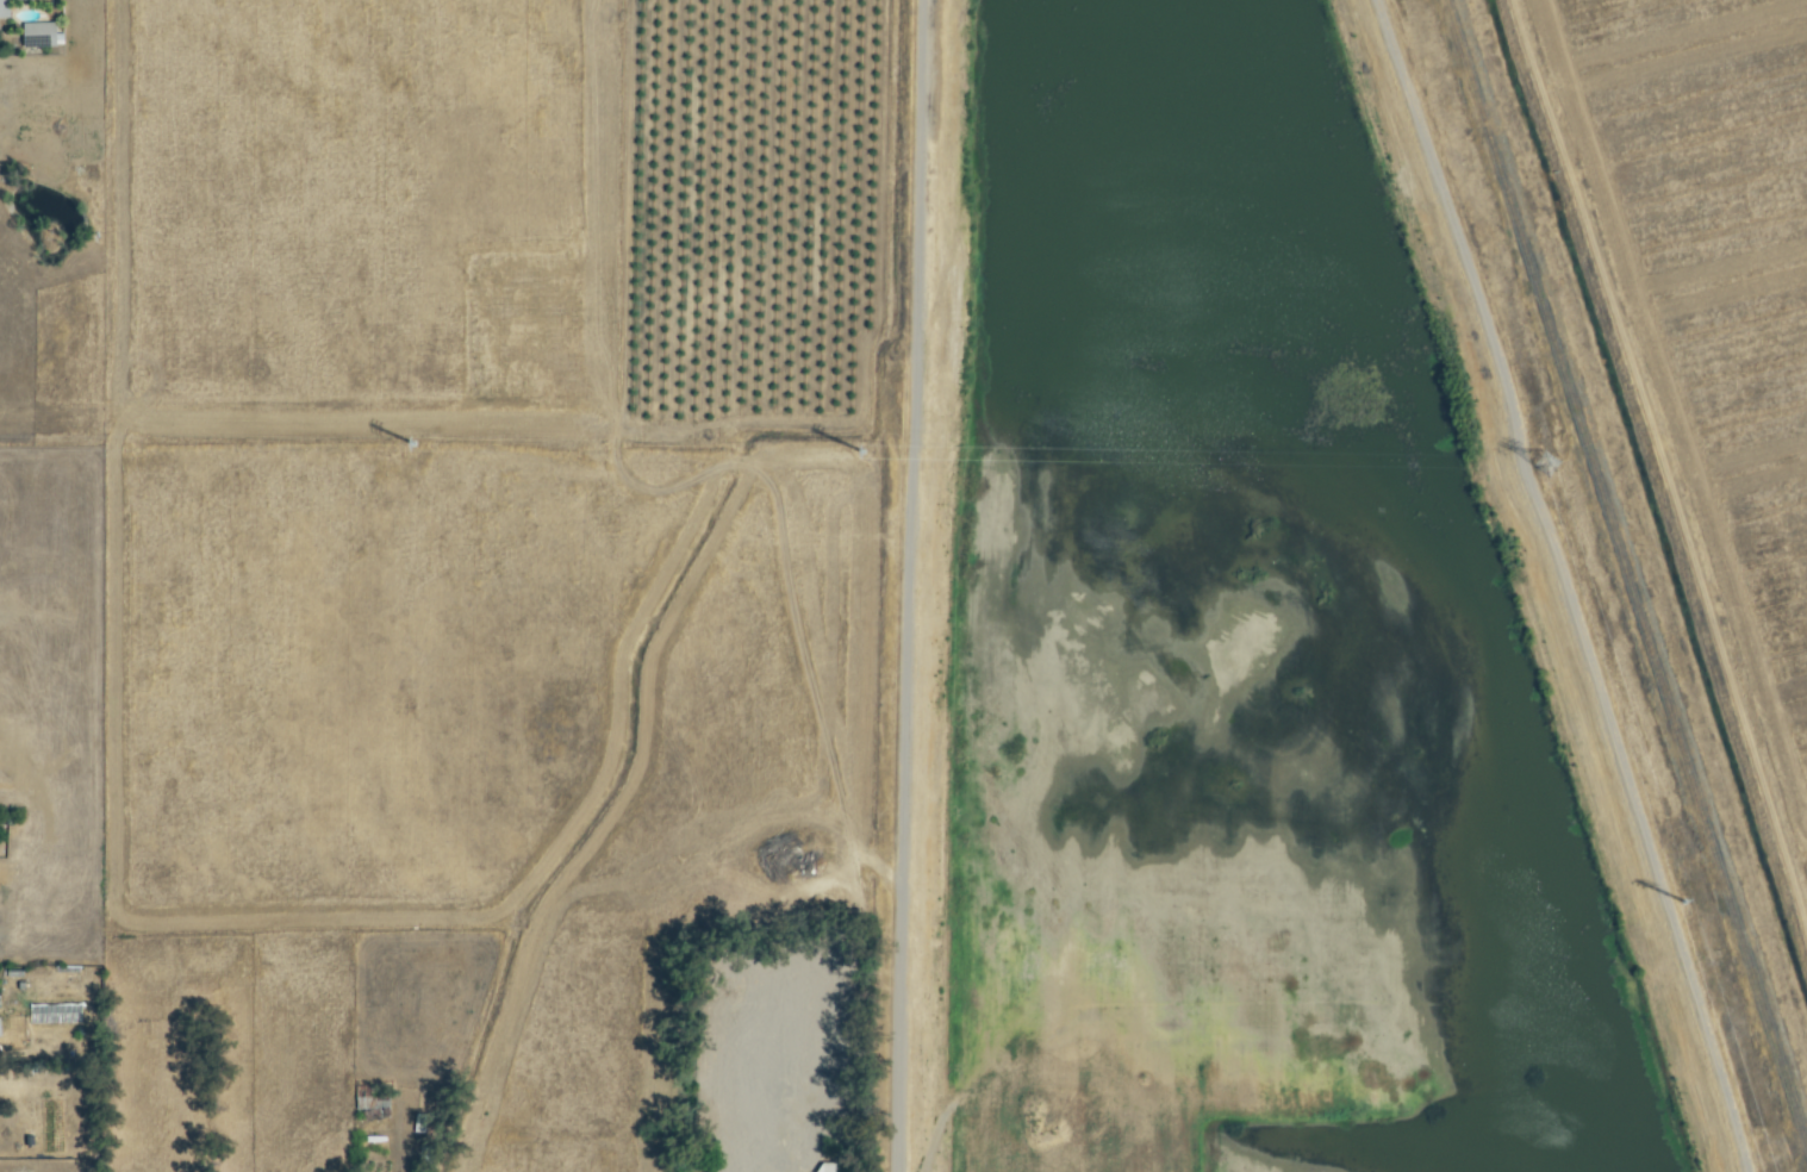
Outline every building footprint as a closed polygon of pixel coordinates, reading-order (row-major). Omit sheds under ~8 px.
[(7,18),(7,1),(32,1),(32,0),(0,0),(0,18),(7,18)]
